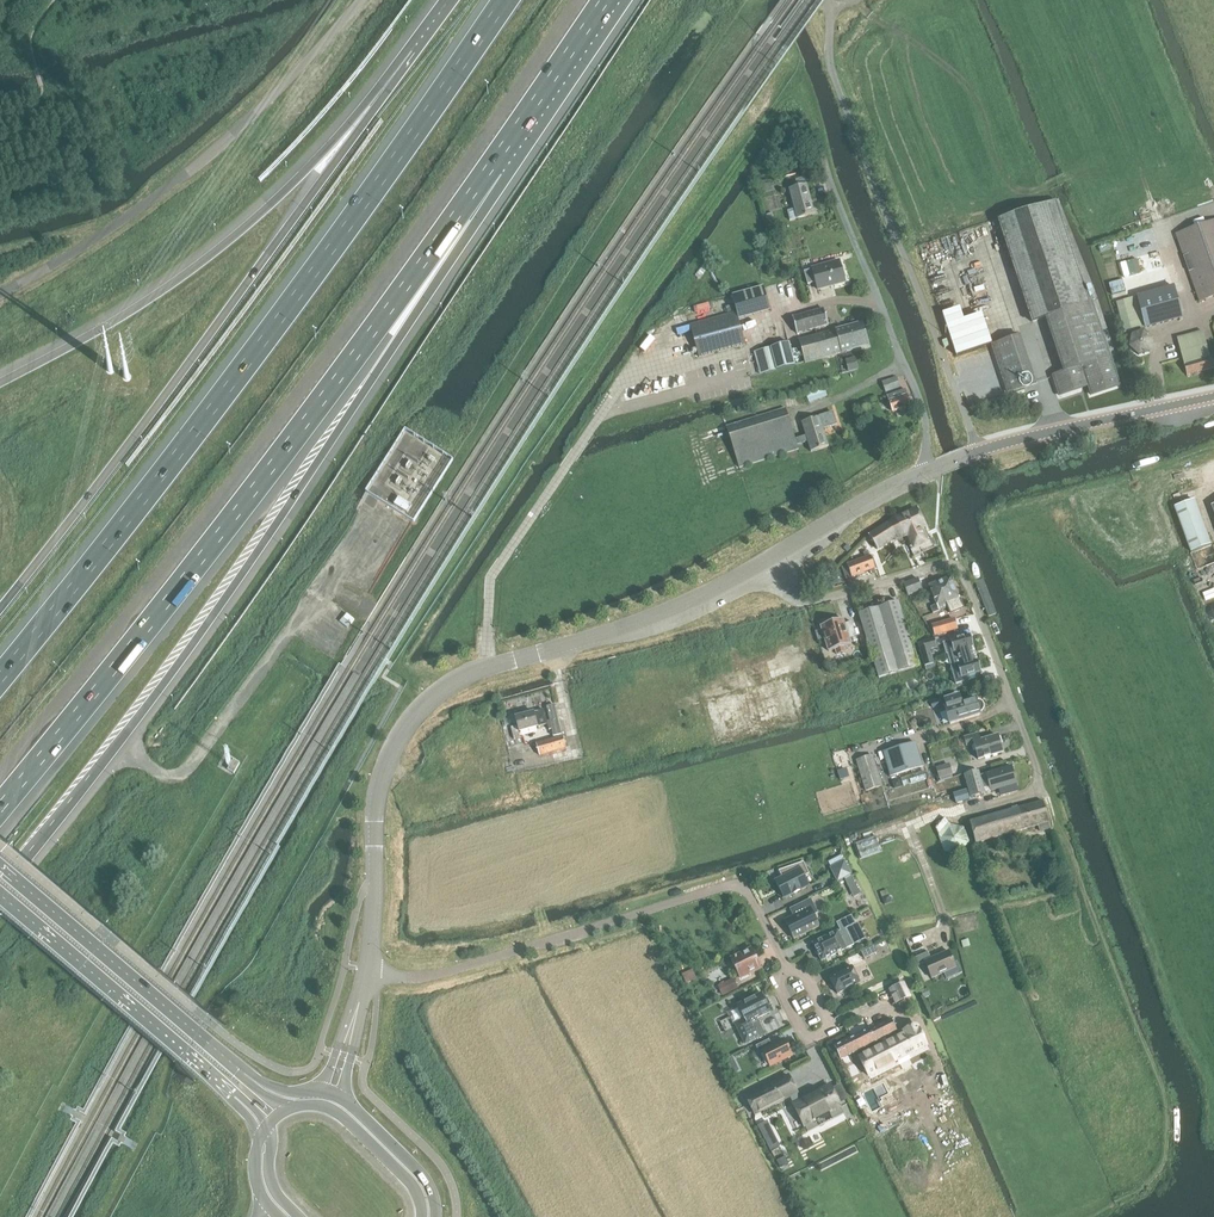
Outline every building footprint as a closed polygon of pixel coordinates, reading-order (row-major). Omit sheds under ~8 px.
[(762,192),(773,190),(771,182),(760,185),(762,192)] [(788,210),(790,221),(816,215),(807,183),(790,189),(795,209),(788,210)] [(1032,322),(1046,318),(1064,372),(1052,376),(1059,395),(1088,386),(1091,394),(1120,385),(1092,302),(1089,303),(1056,202),(999,221),(1032,322)] [(768,222),(775,220),(773,213),(766,215),(768,222)] [(1175,234),(1199,302),(1213,297),(1213,220),(1175,234)] [(750,265),(764,260),(761,250),(748,254),(750,265)] [(808,285),(816,282),(818,290),(846,282),(845,279),(846,277),(844,272),(843,271),(840,261),(812,269),(812,270),(804,272),(808,285)] [(1173,286),(1117,302),(1125,333),(1145,328),(1145,329),(1182,319),(1182,318),(1173,286)] [(824,308),(793,317),(797,333),(828,324),(824,308)] [(740,323),(737,312),(690,325),(699,357),(746,344),(740,323)] [(863,322),(798,340),(801,348),(803,355),(805,363),(806,363),(869,345),(863,322)] [(1132,334),(1129,347),(1139,357),(1151,353),(1154,340),(1144,331),(1132,334)] [(1213,367),(1213,361),(1213,355),(1210,356),(1203,332),(1178,339),(1187,374),(1213,367)] [(1007,392),(1035,383),(1019,337),(992,346),(1007,392)] [(771,347),(759,350),(765,374),(777,370),(796,365),(797,365),(795,358),(792,350),(790,342),(771,347)] [(801,348),(792,350),(795,358),(803,355),(801,348)] [(886,392),(901,387),(897,377),(882,382),(886,392)] [(893,413),(912,406),(906,389),(887,396),(893,413)] [(812,451),(829,446),(824,428),(837,423),(834,412),(802,422),(806,435),(796,438),(786,408),(726,427),(739,468),(799,449),(798,445),(808,441),(812,451)] [(413,507),(400,499),(395,506),(409,514),(413,507)] [(1211,547),(1195,502),(1175,509),(1192,554),(1211,547)] [(878,550),(897,538),(898,537),(899,537),(901,537),(902,537),(903,537),(904,536),(914,557),(935,547),(917,509),(895,520),(869,536),(878,550)] [(870,556),(848,565),(853,578),(875,569),(870,556)] [(830,577),(815,591),(816,594),(834,589),(830,577)] [(948,608),(951,614),(954,613),(959,611),(956,605),(961,603),(951,577),(942,580),(938,582),(947,604),(949,608),(948,608)] [(922,590),(918,579),(904,585),(908,596),(922,590)] [(934,614),(941,611),(948,608),(949,608),(947,604),(938,582),(929,586),(937,605),(931,607),(934,614)] [(880,678),(919,666),(899,602),(860,614),(880,678)] [(851,644),(850,639),(857,636),(852,622),(845,624),(844,619),(821,626),(829,651),(836,649),(837,654),(847,651),(845,646),(851,644)] [(954,619),(932,625),(935,636),(958,630),(954,619)] [(970,635),(948,641),(952,653),(956,652),(960,665),(951,668),(956,684),(978,678),(977,673),(981,672),(978,660),(975,661),(971,647),(974,647),(970,635)] [(935,638),(919,643),(924,662),(925,666),(934,663),(930,650),(937,648),(935,638)] [(944,707),(949,724),(961,721),(980,715),(980,713),(982,711),(984,708),(984,705),(982,703),(979,701),(976,702),(976,699),(962,704),(959,696),(945,701),(947,707),(944,707)] [(939,698),(930,701),(933,709),(942,707),(939,698)] [(554,705),(546,707),(550,721),(547,722),(550,729),(552,729),(554,736),(562,734),(554,705)] [(538,726),(548,723),(544,709),(515,717),(517,726),(511,727),(514,739),(521,737),(519,732),(539,727),(538,726)] [(979,759),(1003,752),(998,736),(981,741),(979,734),(965,738),(967,746),(975,744),(979,759)] [(540,756),(566,748),(562,736),(536,744),(540,756)] [(905,745),(883,753),(892,776),(922,766),(919,758),(911,761),(905,745)] [(866,791),(883,786),(873,755),(857,760),(866,791)] [(949,764),(936,768),(939,778),(952,774),(949,764)] [(981,776),(986,792),(986,793),(992,791),(1017,784),(1012,766),(987,773),(981,776)] [(843,770),(838,771),(841,780),(850,777),(847,768),(843,770)] [(965,776),(971,797),(986,792),(981,776),(980,772),(965,776)] [(957,804),(970,800),(967,790),(954,794),(957,804)] [(970,822),(977,843),(1039,825),(1040,831),(1051,828),(1044,801),(970,822)] [(970,842),(965,827),(950,824),(945,818),(936,828),(939,834),(939,836),(945,850),(960,853),(970,842)] [(844,862),(831,868),(838,881),(851,875),(844,862)] [(779,871),(783,878),(776,881),(785,898),(809,886),(804,877),(810,875),(804,863),(779,871)] [(852,877),(845,880),(849,889),(851,888),(855,886),(856,885),(852,877)] [(811,899),(794,908),(797,914),(795,914),(794,917),(785,921),(794,939),(816,928),(820,926),(817,919),(815,915),(818,914),(811,899)] [(847,948),(842,940),(850,936),(846,928),(856,924),(852,915),(837,923),(840,930),(838,932),(838,931),(813,944),(821,962),(847,948)] [(878,952),(874,945),(861,951),(865,959),(878,952)] [(752,949),(732,959),(741,978),(761,968),(752,949)] [(928,952),(915,958),(918,965),(925,962),(932,978),(944,973),(947,980),(963,973),(958,961),(954,963),(949,951),(931,959),(928,952)] [(852,967),(830,978),(838,994),(860,983),(852,967)] [(687,972),(682,974),(687,984),(692,981),(687,972)] [(733,978),(718,986),(723,995),(737,987),(733,978)] [(913,1003),(904,983),(890,990),(900,1010),(913,1003)] [(928,988),(921,991),(924,998),(931,995),(928,988)] [(753,1040),(764,1035),(756,1019),(770,1012),(761,994),(750,999),(737,1006),(744,1019),(734,1024),(744,1044),(753,1040)] [(883,1045),(859,1057),(868,1075),(928,1045),(917,1024),(908,1028),(902,1031),(903,1034),(888,1042),(886,1038),(898,1032),(891,1019),(871,1030),(870,1029),(835,1047),(842,1060),(881,1040),(883,1045)] [(784,1040),(773,1046),(769,1039),(756,1046),(760,1053),(763,1051),(771,1066),(792,1055),(784,1040)] [(831,1115),(842,1109),(830,1086),(800,1101),(796,1093),(797,1092),(789,1076),(747,1097),(755,1114),(790,1096),(794,1104),(806,1128),(817,1122),(816,1120),(830,1113),(831,1115)] [(776,1138),(767,1142),(772,1150),(780,1146),(776,1138)]
